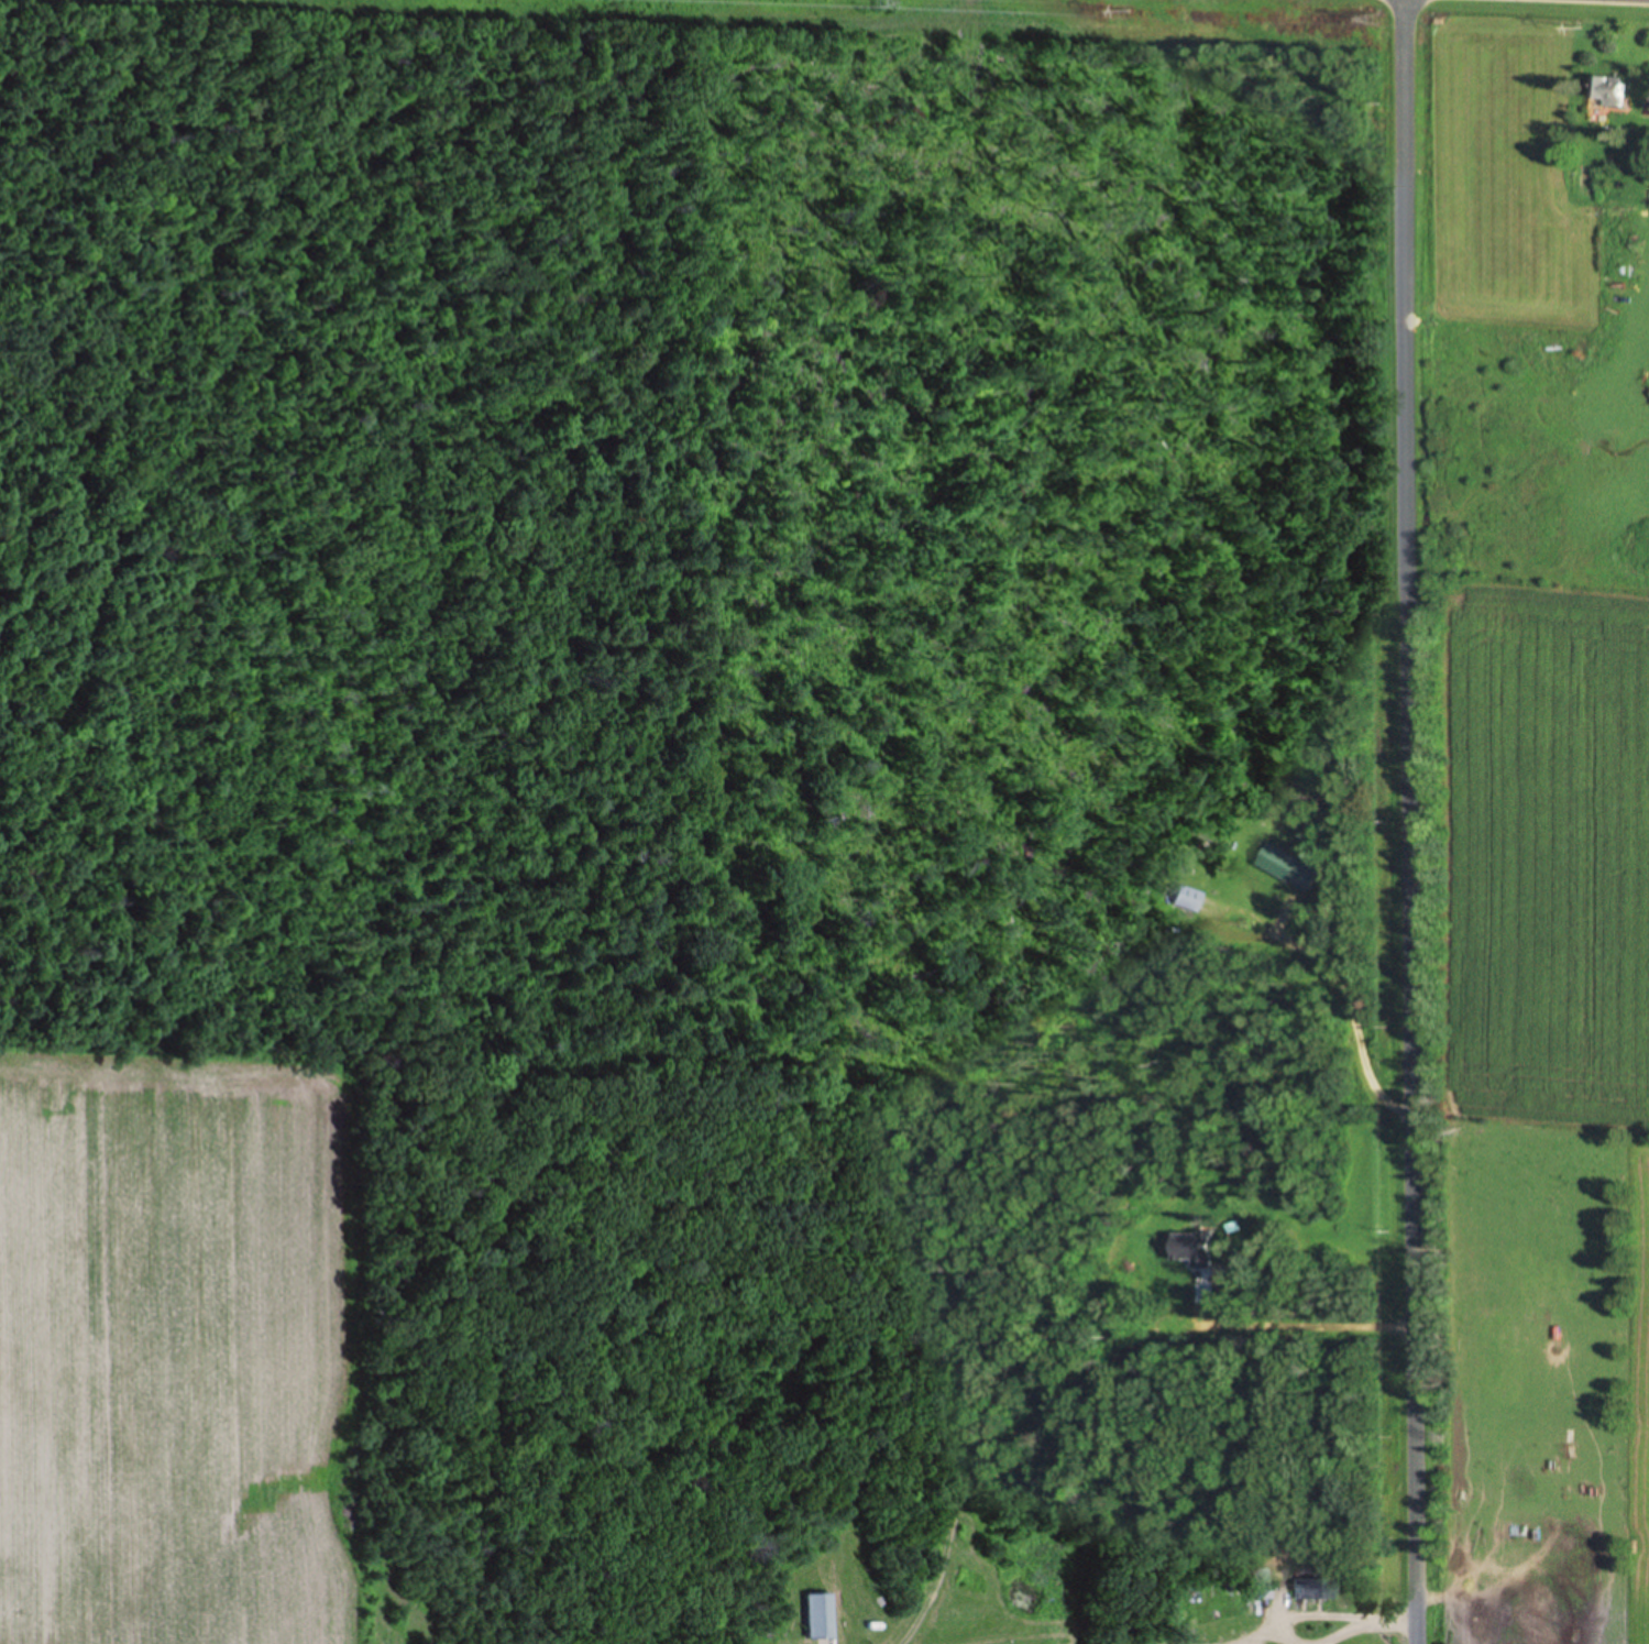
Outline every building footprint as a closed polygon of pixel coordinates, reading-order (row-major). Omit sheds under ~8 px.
[(1597,107),(1620,109),(1623,80),(1589,77),(1587,101),(1598,102),(1597,107)] [(1309,893),(1319,868),(1264,845),(1254,870),(1309,893)] [(1169,906),(1197,914),(1203,894),(1175,886),(1169,906)] [(1167,1262),(1190,1262),(1190,1270),(1208,1270),(1208,1236),(1167,1236),(1167,1262)] [(1270,1600),(1270,1570),(1245,1570),(1245,1600),(1270,1600)] [(1287,1580),(1287,1600),(1331,1600),(1331,1580),(1287,1580)] [(828,1640),(828,1594),(800,1594),(800,1640),(828,1640)]
